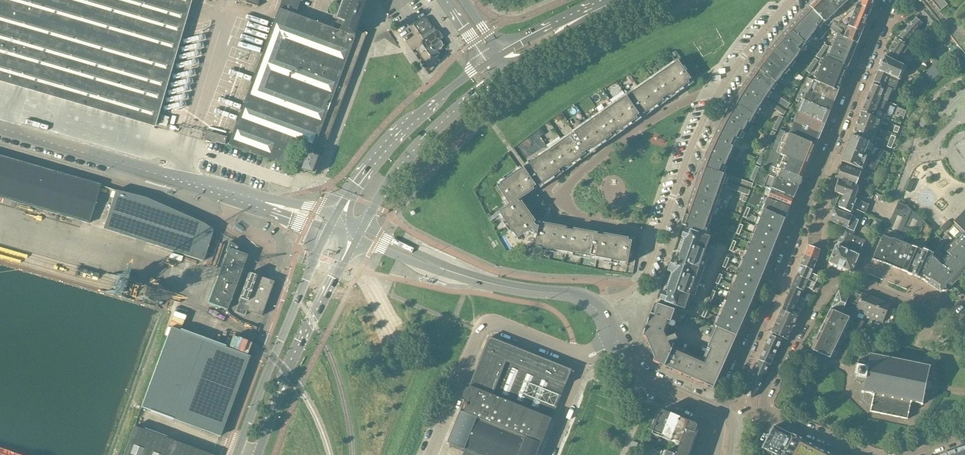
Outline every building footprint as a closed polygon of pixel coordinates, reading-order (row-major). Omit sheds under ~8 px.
[(153,127),(153,126),(156,118),(190,0),(0,0),(0,82),(153,127)] [(230,145),(275,162),(288,166),(290,157),(293,158),(296,147),(305,150),(303,157),(300,156),(298,165),(301,166),(300,169),(316,174),(368,34),(358,30),(369,0),(343,0),(336,19),(337,19),(333,29),(296,16),(301,0),(283,0),(280,9),(230,145)] [(870,13),(856,7),(858,0),(819,0),(810,8),(822,22),(822,23),(824,25),(825,23),(832,31),(838,35),(838,36),(843,40),(856,46),(870,13)] [(856,7),(870,13),(875,0),(858,0),(856,7)] [(921,1),(922,2),(927,8),(939,23),(964,55),(964,0),(920,0),(921,1)] [(828,29),(824,25),(822,23),(822,22),(810,8),(789,29),(805,45),(813,35),(820,40),(828,29)] [(939,23),(927,8),(920,13),(934,27),(939,23)] [(431,26),(427,20),(426,19),(425,18),(424,18),(423,18),(422,19),(413,25),(423,40),(422,45),(431,57),(432,58),(433,58),(434,58),(435,58),(440,54),(439,54),(437,51),(441,48),(442,48),(442,47),(443,47),(443,46),(443,45),(443,44),(442,43),(440,39),(442,37),(443,38),(443,37),(440,33),(440,32),(439,32),(438,31),(437,31),(436,31),(435,32),(432,34),(430,31),(431,30),(431,29),(432,29),(432,28),(432,27),(431,26)] [(913,33),(922,23),(916,18),(899,37),(905,42),(908,39),(913,33)] [(782,37),(769,53),(788,69),(796,59),(795,58),(802,50),(802,49),(805,45),(789,29),(782,37)] [(847,68),(856,46),(843,40),(838,36),(828,60),(847,68)] [(897,38),(886,54),(895,61),(905,46),(897,38)] [(828,47),(825,44),(824,44),(816,57),(820,59),(828,47)] [(776,84),(788,69),(769,53),(763,61),(756,69),(750,78),(770,92),(775,84),(776,84)] [(884,56),(878,71),(899,80),(900,80),(902,76),(899,75),(902,66),(894,63),(884,56)] [(818,61),(816,60),(815,59),(806,71),(809,73),(818,61)] [(847,68),(828,60),(825,59),(815,83),(837,92),(847,68)] [(679,61),(652,80),(665,98),(668,96),(669,97),(689,84),(688,82),(691,80),(679,61)] [(893,96),(899,80),(878,71),(873,83),(885,88),(885,87),(892,90),(890,95),(893,96)] [(764,99),(770,92),(750,78),(747,82),(739,95),(734,104),(754,115),(764,99)] [(652,80),(626,98),(639,116),(642,113),(643,115),(663,101),(662,100),(665,98),(652,80)] [(807,104),(811,94),(815,83),(806,80),(797,97),(805,101),(804,103),(807,104)] [(837,92),(815,83),(811,94),(833,103),(837,92)] [(887,101),(890,95),(892,90),(885,87),(885,88),(884,89),(873,84),(869,94),(886,101),(887,101)] [(793,88),(789,97),(792,98),(797,90),(793,88)] [(623,91),(611,99),(614,105),(627,96),(623,91)] [(790,104),(773,93),(770,97),(787,109),(790,104)] [(833,103),(811,94),(807,104),(829,113),(833,103)] [(883,108),(886,101),(869,94),(862,112),(882,120),(884,116),(875,112),(876,110),(882,112),(883,108)] [(626,98),(601,115),(614,133),(616,131),(617,133),(623,129),(637,119),(636,118),(639,116),(626,98)] [(786,112),(769,101),(767,104),(783,115),(786,112)] [(829,113),(807,104),(804,103),(800,115),(824,125),(829,113)] [(749,124),(754,116),(754,115),(734,104),(729,112),(724,121),(719,130),(728,135),(737,140),(738,141),(748,123),(749,124)] [(903,119),(906,111),(898,108),(895,116),(903,119)] [(882,120),(862,112),(858,120),(879,128),(882,120)] [(614,133),(601,115),(576,132),(588,150),(591,149),(592,151),(612,137),(610,135),(614,133)] [(824,125),(800,115),(795,126),(820,136),(824,125)] [(779,116),(773,129),(777,131),(783,118),(779,116)] [(879,128),(858,120),(855,128),(875,136),(879,128)] [(820,136),(795,126),(792,136),(816,145),(820,136)] [(875,136),(855,128),(852,136),(861,139),(872,145),(875,136)] [(727,162),(731,152),(734,153),(737,146),(734,145),(737,140),(728,135),(719,130),(715,139),(709,152),(703,167),(712,171),(721,174),(723,169),(726,170),(729,163),(727,162)] [(772,131),(765,145),(769,147),(775,133),(772,131)] [(816,145),(792,136),(780,131),(775,141),(788,146),(811,156),(816,145)] [(227,137),(210,132),(209,134),(208,140),(225,145),(227,137)] [(576,132),(550,150),(562,169),(565,167),(566,168),(586,155),(585,153),(588,150),(576,132)] [(547,145),(551,149),(563,141),(559,136),(547,145)] [(852,136),(842,162),(862,170),(872,145),(861,139),(852,136)] [(887,147),(891,149),(896,137),(891,136),(887,147)] [(811,156),(788,146),(775,141),(772,147),(770,150),(775,153),(808,165),(811,156)] [(884,151),(872,145),(862,170),(872,174),(883,155),(884,151)] [(540,157),(529,164),(523,168),(536,186),(539,184),(540,186),(560,173),(559,171),(562,169),(550,150),(549,151),(547,148),(539,154),(540,157)] [(763,150),(757,164),(760,165),(766,152),(763,150)] [(802,178),(808,165),(775,153),(772,160),(770,165),(775,167),(780,170),(802,178)] [(88,224),(100,185),(0,156),(0,198),(88,224)] [(841,164),(835,179),(838,180),(859,188),(855,186),(861,171),(841,164)] [(756,166),(750,183),(753,184),(760,168),(756,166)] [(712,171),(703,167),(696,188),(719,197),(727,176),(721,174),(712,171)] [(802,178),(780,170),(775,167),(773,172),(778,174),(776,179),(798,188),(802,178)] [(523,168),(517,173),(501,184),(502,186),(498,188),(510,205),(511,206),(519,201),(534,190),(533,189),(536,186),(523,168)] [(764,186),(769,176),(761,173),(757,183),(764,186)] [(753,184),(750,183),(729,175),(728,180),(751,188),(753,184)] [(798,188),(776,179),(769,176),(764,186),(772,189),(794,198),(798,188)] [(838,180),(834,192),(844,195),(855,198),(859,188),(838,180)] [(910,180),(905,191),(910,193),(914,182),(910,180)] [(750,191),(727,183),(725,188),(748,196),(750,191)] [(794,198),(772,189),(764,186),(757,183),(753,192),(763,197),(769,199),(790,208),(794,198)] [(719,197),(696,188),(688,208),(712,217),(719,197)] [(145,199),(115,191),(103,229),(202,261),(212,231),(204,224),(145,199)] [(759,208),(763,197),(753,192),(748,204),(752,205),(759,208)] [(870,205),(857,199),(855,198),(844,195),(839,207),(852,213),(853,209),(866,214),(870,205)] [(790,208),(769,199),(763,197),(759,208),(764,210),(764,211),(786,219),(790,208)] [(519,201),(511,206),(510,205),(500,213),(518,239),(530,231),(537,235),(538,227),(536,227),(534,223),(536,222),(522,202),(520,204),(519,201)] [(923,221),(908,207),(899,203),(894,215),(913,223),(921,226),(923,221)] [(712,217),(688,208),(682,225),(686,227),(685,230),(709,238),(710,234),(706,233),(712,217)] [(855,231),(859,222),(856,221),(857,218),(834,208),(831,222),(844,227),(855,231)] [(786,219),(764,211),(757,227),(779,236),(786,219)] [(954,222),(964,233),(964,211),(954,222)] [(910,230),(913,223),(894,215),(884,236),(893,241),(894,239),(897,232),(900,231),(903,232),(905,233),(907,229),(910,230)] [(944,232),(952,224),(948,220),(940,228),(936,233),(939,236),(944,231),(944,232)] [(924,251),(931,235),(933,230),(923,221),(921,226),(914,242),(912,247),(902,271),(913,276),(924,251)] [(914,242),(921,226),(913,223),(910,230),(907,229),(905,233),(907,234),(912,237),(911,241),(914,242)] [(567,228),(543,224),(543,225),(539,225),(538,227),(537,235),(535,246),(567,252),(571,231),(567,230),(567,228)] [(779,236),(757,227),(751,244),(772,253),(779,236)] [(860,256),(866,241),(864,240),(866,236),(859,233),(857,237),(853,235),(855,231),(844,227),(836,246),(829,263),(852,273),(858,257),(859,258),(860,256)] [(598,234),(574,229),(574,231),(571,231),(567,252),(598,258),(602,236),(597,235),(598,234)] [(663,292),(659,300),(684,309),(709,238),(685,230),(684,229),(682,238),(685,239),(678,258),(673,257),(668,272),(672,274),(666,293),(663,292)] [(892,267),(903,244),(907,234),(905,233),(903,232),(900,231),(897,232),(894,239),(893,241),(884,236),(873,260),(883,263),(892,267)] [(902,271),(912,247),(914,242),(911,241),(912,237),(907,234),(903,244),(892,267),(902,271)] [(628,239),(605,235),(604,237),(602,236),(598,258),(628,264),(632,242),(628,241),(628,239)] [(964,236),(958,241),(956,240),(950,246),(952,248),(947,253),(950,256),(964,271),(964,237),(964,236)] [(938,255),(945,241),(941,239),(935,253),(938,255)] [(226,252),(208,303),(227,310),(246,256),(236,252),(237,248),(231,243),(229,242),(225,252),(226,252)] [(772,253),(751,244),(744,261),(765,269),(772,253)] [(808,246),(804,256),(816,261),(819,251),(808,246)] [(924,251),(913,276),(922,280),(924,277),(932,258),(934,255),(924,251)] [(938,257),(943,262),(947,259),(941,253),(938,257)] [(804,256),(800,266),(812,270),(816,261),(804,256)] [(964,272),(964,271),(950,256),(943,263),(946,265),(943,268),(929,284),(936,289),(940,292),(946,292),(964,272)] [(929,284),(943,268),(932,258),(924,277),(922,280),(929,284)] [(765,269),(744,261),(737,277),(758,286),(765,269)] [(812,270),(800,266),(796,276),(815,284),(818,277),(811,274),(812,270)] [(163,276),(139,267),(137,271),(161,281),(163,276)] [(273,282),(254,275),(253,275),(247,273),(238,299),(239,299),(234,312),(244,316),(246,311),(261,316),(273,282)] [(815,284),(796,276),(792,286),(802,291),(803,291),(805,287),(812,290),(815,284)] [(758,286),(737,277),(730,294),(752,302),(758,286)] [(792,286),(782,310),(798,317),(801,310),(795,308),(802,291),(792,286)] [(839,292),(836,299),(831,308),(842,312),(850,296),(839,292)] [(862,294),(862,296),(853,292),(849,302),(858,306),(855,311),(864,315),(872,298),(862,294)] [(752,302),(730,294),(723,310),(745,319),(752,302)] [(881,301),(872,298),(864,315),(874,319),(881,301)] [(890,305),(881,301),(874,319),(883,322),(890,305)] [(730,351),(737,337),(737,336),(717,328),(710,343),(707,349),(710,350),(705,363),(704,362),(703,363),(681,353),(672,350),(669,343),(678,339),(676,335),(667,339),(664,332),(668,322),(671,323),(675,311),(654,304),(644,333),(643,337),(646,338),(655,359),(653,362),(657,364),(714,389),(730,351)] [(745,319),(723,310),(716,327),(737,336),(745,319)] [(798,317),(782,310),(771,333),(787,340),(798,317)] [(830,358),(850,318),(831,310),(811,350),(830,358)] [(169,323),(181,328),(184,320),(172,316),(169,323)] [(895,334),(901,336),(906,321),(900,319),(895,334)] [(170,328),(141,407),(219,436),(248,357),(170,328)] [(772,335),(760,360),(769,365),(770,365),(782,340),(772,335)] [(490,338),(471,384),(553,416),(571,370),(490,338)] [(920,363),(919,363),(918,364),(911,363),(912,361),(910,361),(909,362),(902,361),(902,359),(900,359),(900,360),(892,359),(893,357),(890,357),(890,358),(882,357),(883,355),(881,355),(880,356),(873,355),(872,353),(870,354),(871,356),(869,364),(866,363),(866,361),(865,361),(864,363),(860,361),(858,360),(857,360),(859,362),(855,380),(853,381),(854,383),(856,382),(860,383),(859,384),(861,385),(862,383),(865,384),(863,391),(862,392),(862,394),(864,393),(863,399),(868,404),(871,405),(870,411),(908,419),(911,403),(912,403),(912,402),(921,404),(922,405),(923,404),(922,403),(923,395),(925,396),(925,394),(924,393),(924,389),(929,390),(930,382),(926,381),(927,377),(929,377),(929,376),(928,375),(929,368),(931,366),(930,365),(928,366),(920,364),(920,363)] [(760,360),(744,395),(751,398),(758,389),(769,365),(760,360)] [(464,401),(461,410),(464,412),(540,442),(542,443),(545,435),(553,416),(471,384),(470,387),(466,389),(463,397),(464,401)] [(541,447),(542,443),(540,442),(464,412),(461,410),(448,442),(448,443),(451,443),(450,446),(455,448),(456,445),(464,449),(465,449),(480,454),(538,454),(541,447)] [(661,412),(656,410),(649,429),(654,431),(661,412)] [(662,410),(661,412),(654,431),(653,434),(661,438),(671,414),(662,410)] [(679,418),(671,414),(661,438),(671,442),(679,418)] [(679,418),(671,442),(668,452),(676,454),(677,454),(689,422),(679,418)] [(689,422),(677,454),(689,454),(698,429),(697,429),(696,427),(697,425),(689,422)] [(774,426),(763,448),(776,454),(782,454),(791,435),(774,426)] [(133,427),(123,454),(211,454),(133,427)] [(791,435),(782,454),(794,454),(801,440),(791,435)] [(820,449),(801,440),(794,454),(817,454),(820,449)]
